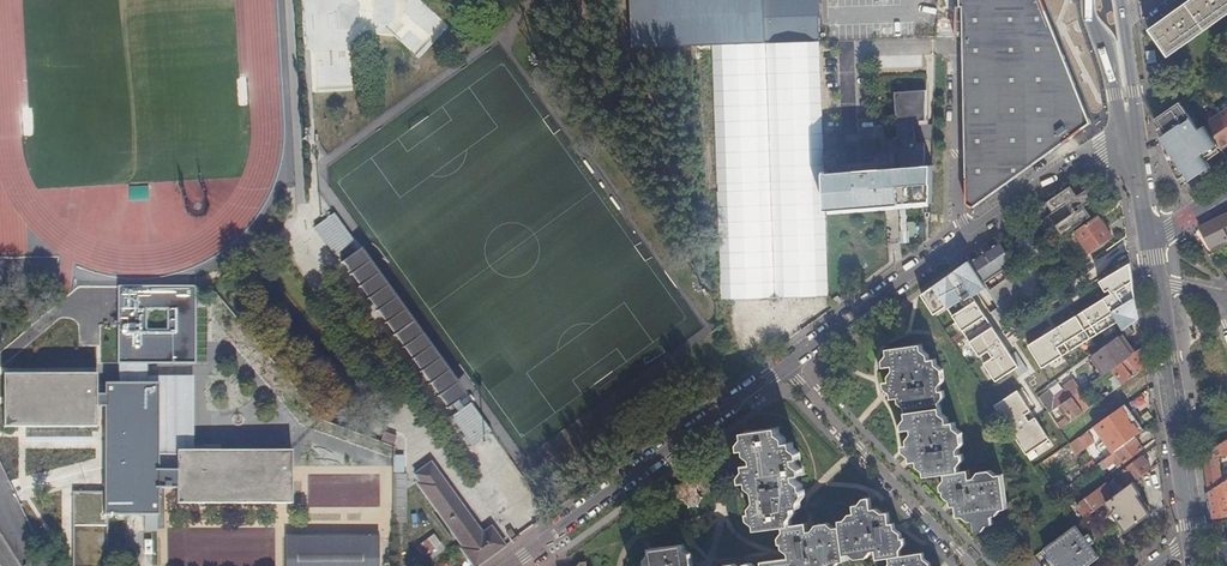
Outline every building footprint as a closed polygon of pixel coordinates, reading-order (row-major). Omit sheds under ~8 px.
[(956,7),(954,7),(953,39),(960,39),(966,208),(973,209),(1083,130),(1076,121),(1087,113),(1052,26),(1042,0),(956,0),(956,7)] [(1148,31),(1168,58),(1226,15),(1226,0),(1191,0),(1148,31)] [(927,170),(926,124),(925,92),(895,93),(898,170),(824,172),(825,207),(931,204),(930,170),(927,170)] [(1179,102),(1177,104),(1188,118),(1190,117),(1179,102)] [(1154,119),(1160,127),(1157,129),(1162,142),(1164,147),(1168,144),(1172,149),(1166,152),(1177,177),(1180,187),(1210,167),(1205,160),(1204,158),(1217,148),(1219,148),(1220,149),(1226,144),(1226,110),(1198,130),(1190,117),(1188,118),(1177,104),(1154,119)] [(1083,130),(1091,124),(1088,114),(1087,113),(1076,121),(1083,130)] [(1164,147),(1162,142),(1163,145),(1165,153),(1168,161),(1172,169),(1177,177),(1166,152),(1164,147)] [(1217,148),(1204,158),(1205,160),(1219,151),(1217,148)] [(1048,216),(1063,236),(1092,217),(1085,207),(1100,196),(1093,186),(1078,197),(1071,187),(1046,203),(1053,213),(1048,216)] [(1199,225),(1205,239),(1210,249),(1226,241),(1226,211),(1199,225)] [(902,243),(910,243),(910,215),(901,215),(902,243)] [(1104,230),(1096,218),(1076,232),(1090,252),(1112,236),(1107,229),(1104,230)] [(348,247),(354,242),(339,221),(319,235),(334,257),(342,251),(347,259),(353,254),(348,247)] [(1008,246),(1021,265),(1040,251),(1027,232),(1008,246)] [(970,262),(972,266),(981,259),(980,258),(990,251),(991,252),(1001,245),(999,242),(970,262)] [(972,266),(984,283),(1013,263),(1001,245),(991,252),(990,251),(980,258),(981,259),(972,266)] [(1063,257),(1055,246),(1045,253),(1053,263),(1059,258),(1060,260),(1063,257)] [(466,395),(360,250),(353,254),(347,259),(342,263),(448,407),(452,404),(459,400),(466,395)] [(1125,334),(1146,323),(1136,264),(1130,265),(1103,279),(1110,294),(1111,300),(1032,342),(1042,340),(1031,346),(1043,368),(1122,327),(1125,334)] [(1010,277),(1015,283),(1023,277),(1018,271),(1010,277)] [(1015,284),(1015,283),(1010,277),(1009,278),(989,291),(1009,321),(1018,314),(1003,292),(1015,284)] [(195,286),(118,287),(118,363),(196,363),(195,286)] [(1028,302),(1031,305),(1042,297),(1037,291),(1029,297),(1031,300),(1028,302)] [(1131,355),(1119,338),(1095,356),(1106,373),(1112,369),(1131,355)] [(964,455),(962,455),(963,454),(963,452),(959,453),(958,448),(963,442),(961,431),(956,426),(955,421),(947,421),(947,416),(939,412),(938,401),(943,395),(943,388),(939,388),(938,384),(943,378),(941,368),(937,364),(935,357),(928,358),(927,352),(921,347),(920,343),(887,348),(888,354),(883,360),(884,366),(893,365),(893,369),(889,376),(889,380),(884,381),(885,387),(891,391),(892,396),(899,396),(899,402),(905,407),(906,417),(902,422),(903,429),(912,428),(912,433),(908,438),(909,444),(904,445),(905,450),(911,453),(912,461),(918,460),(919,466),(925,471),(926,474),(938,472),(934,475),(946,474),(947,480),(942,485),(943,490),(945,490),(946,497),(952,501),(952,506),(957,505),(958,516),(964,515),(971,520),(975,519),(977,532),(983,531),(988,524),(993,524),(993,516),(998,515),(1002,510),(1007,509),(1003,474),(999,475),(992,471),(981,472),(976,478),(971,479),(970,470),(960,472),(960,467),(964,461),(964,455)] [(1112,369),(1122,384),(1146,368),(1143,347),(1131,355),(1112,369)] [(3,427),(97,426),(96,373),(3,373),(3,427)] [(1005,395),(1022,387),(1015,374),(999,383),(1005,395)] [(1066,388),(1072,397),(1075,395),(1081,390),(1075,382),(1066,388)] [(104,386),(106,491),(72,491),(73,565),(106,565),(105,514),(158,513),(157,385),(104,386)] [(1054,397),(1049,390),(1039,397),(1050,412),(1061,404),(1071,398),(1072,397),(1066,388),(1054,397)] [(997,403),(1028,460),(1054,446),(1024,389),(997,403)] [(1085,409),(1075,395),(1072,397),(1071,398),(1081,412),(1085,409)] [(1140,400),(1137,396),(1130,402),(1132,406),(1140,400)] [(1082,413),(1081,412),(1071,398),(1061,404),(1070,417),(1068,419),(1070,422),(1082,413)] [(458,412),(451,417),(467,439),(487,424),(471,403),(465,407),(459,400),(452,404),(458,412)] [(1101,437),(1107,444),(1108,446),(1114,453),(1135,437),(1144,430),(1125,405),(1079,437),(1086,448),(1101,437)] [(840,562),(845,561),(845,555),(850,554),(856,558),(869,557),(873,551),(878,551),(879,559),(891,557),(891,562),(889,565),(931,565),(931,563),(925,558),(924,553),(901,556),(901,549),(906,542),(906,537),(903,538),(903,533),(897,528),(896,522),(891,523),(890,512),(885,513),(884,512),(878,507),(873,508),(871,496),(864,496),(862,501),(855,503),(856,509),(850,511),(847,518),(841,519),(842,523),(836,524),(829,520),(817,522),(813,529),(809,530),(807,521),(794,523),(793,517),(797,512),(796,507),(801,506),(801,500),(806,493),(805,487),(802,488),(803,483),(796,479),(796,473),(803,472),(802,466),(797,462),(796,458),(800,458),(799,450),(795,447),(794,440),(788,441),(787,437),(781,432),(780,425),(744,431),(745,436),(740,444),(741,449),(746,448),(747,453),(753,457),(754,462),(746,463),(747,469),(741,475),(742,481),(748,480),(749,485),(755,490),(757,501),(752,506),(753,511),(749,512),(750,517),(756,522),(757,528),(781,524),(783,532),(779,536),(780,542),(782,541),(782,546),(789,552),(788,557),(761,560),(762,565),(757,565),(837,565),(840,562)] [(1079,452),(1086,448),(1079,437),(1072,442),(1079,452)] [(1144,449),(1135,437),(1114,453),(1116,456),(1119,454),(1125,463),(1144,449)] [(1204,454),(1205,460),(1210,491),(1222,483),(1225,483),(1226,482),(1226,472),(1221,475),(1219,457),(1226,456),(1226,459),(1226,439),(1204,454)] [(1122,486),(1125,489),(1143,475),(1152,468),(1149,464),(1159,457),(1157,446),(1126,469),(1127,472),(1129,474),(1122,480),(1124,483),(1122,486)] [(94,450),(68,449),(67,460),(93,462),(94,450)] [(291,502),(291,457),(291,450),(177,451),(177,503),(291,502)] [(1097,465),(1101,469),(1102,471),(1115,462),(1110,456),(1097,465)] [(472,565),(479,565),(506,546),(491,525),(482,532),(431,464),(413,478),(418,484),(416,486),(462,547),(459,549),(472,565)] [(1087,479),(1101,469),(1097,465),(1076,481),(1079,486),(1088,480),(1087,479)] [(700,480),(694,472),(686,473),(681,482),(672,483),(669,491),(674,498),(684,497),(689,504),(698,503),(701,495),(697,488),(700,480)] [(1120,477),(1122,480),(1129,474),(1127,472),(1120,477)] [(394,473),(395,565),(401,565),(402,523),(406,523),(406,474),(394,473)] [(1108,501),(1116,512),(1120,518),(1129,531),(1153,513),(1143,475),(1125,489),(1124,489),(1115,496),(1108,501)] [(1225,483),(1222,483),(1210,491),(1214,519),(1226,517),(1226,482),(1225,483)] [(1106,484),(1070,511),(1079,523),(1108,501),(1115,496),(1111,492),(1106,484)] [(1120,485),(1111,492),(1115,496),(1124,489),(1120,485)] [(1224,533),(1223,521),(1214,523),(1216,534),(1224,533)] [(61,522),(59,532),(70,534),(72,525),(61,522)] [(1076,525),(1045,549),(1058,565),(1086,565),(1099,556),(1091,545),(1095,542),(1089,533),(1084,536),(1076,525)] [(182,531),(182,565),(265,565),(265,557),(256,557),(256,531),(182,531)] [(424,560),(443,546),(434,534),(415,548),(424,560)] [(378,537),(284,537),(284,565),(379,565),(378,537)] [(693,563),(691,552),(685,547),(684,542),(645,548),(647,564),(639,565),(691,565),(693,563)] [(1217,543),(1220,565),(1226,565),(1226,542),(1217,543)] [(1034,556),(1023,565),(1041,565),(1034,556)]
